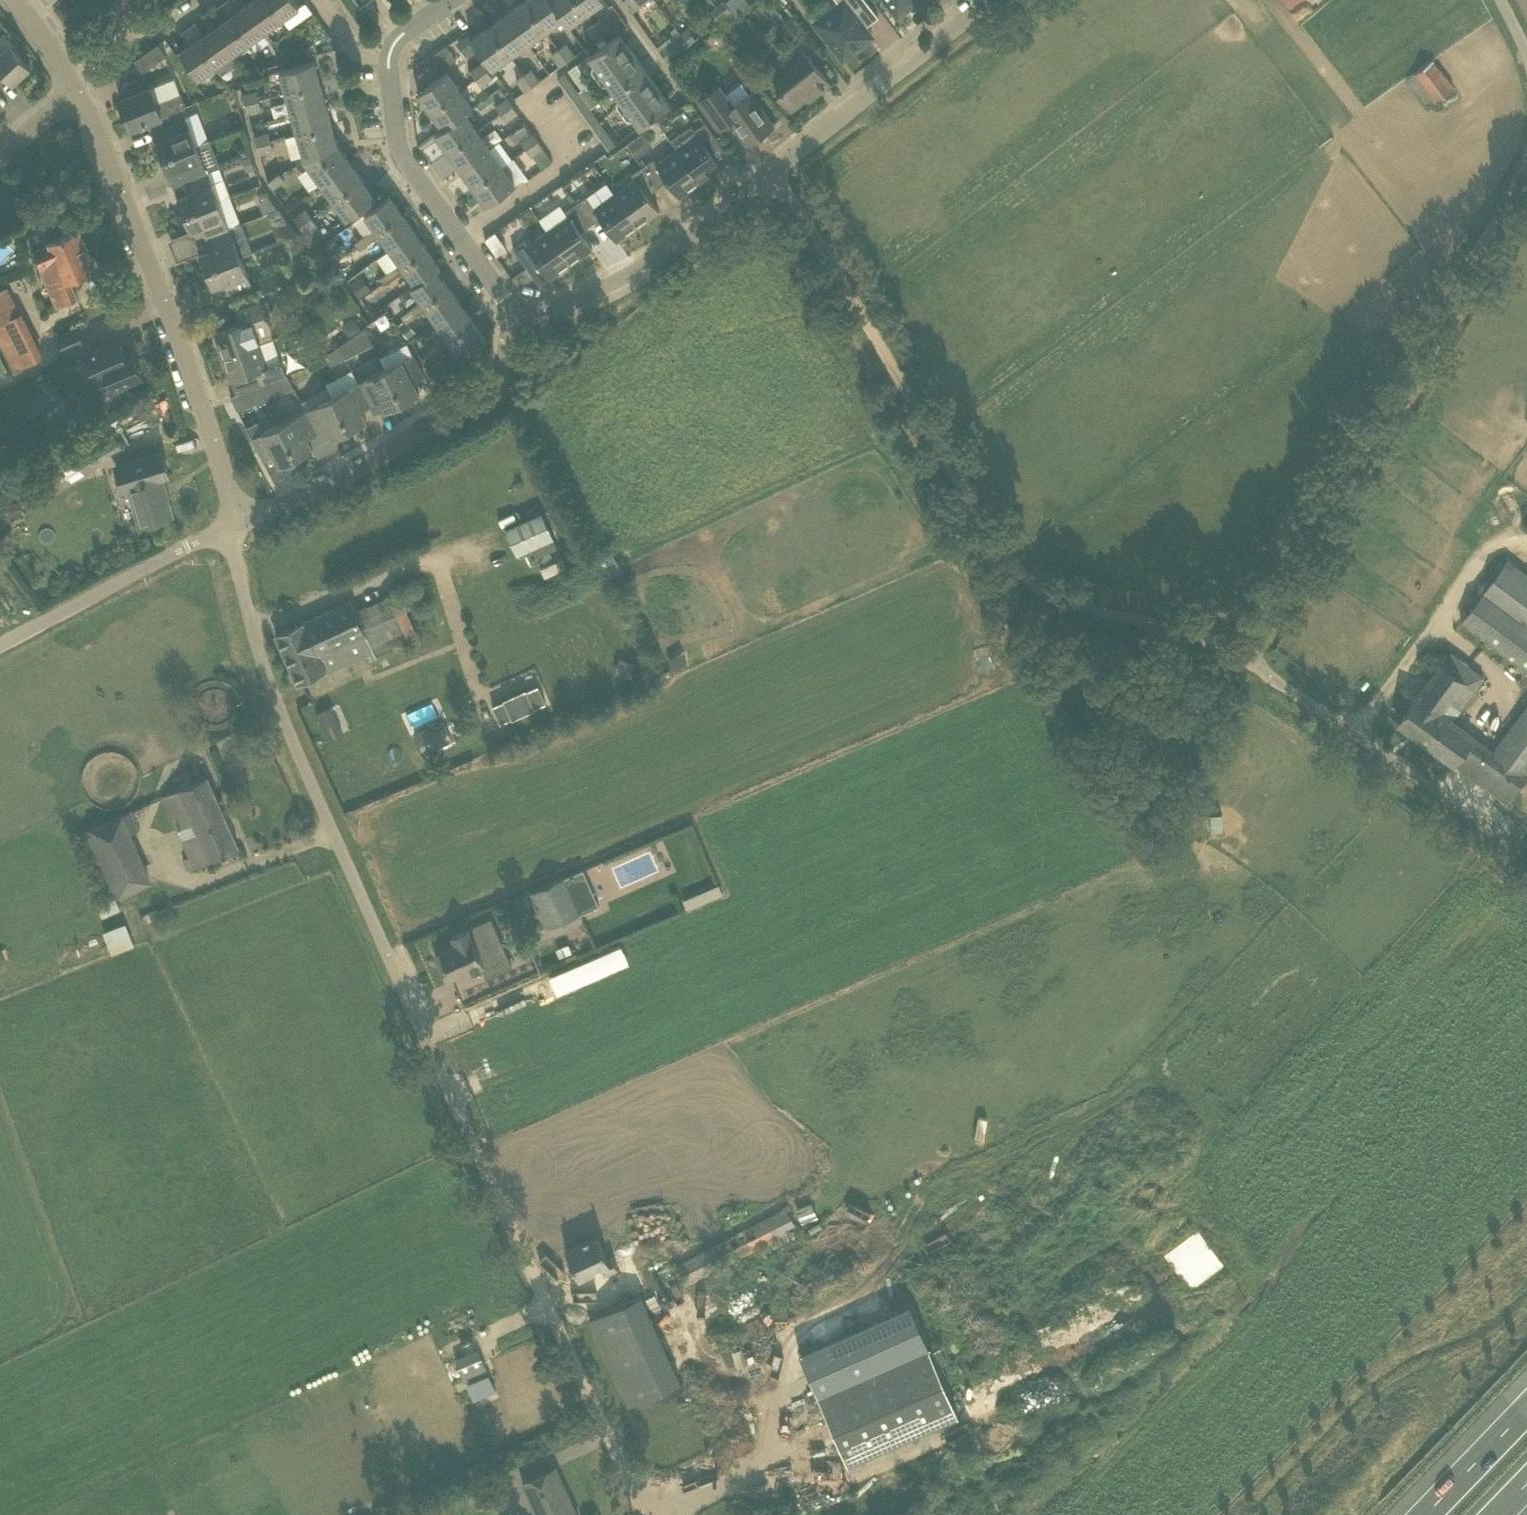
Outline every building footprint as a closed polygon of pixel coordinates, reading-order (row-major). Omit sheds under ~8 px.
[(249,41),(266,29),(247,3),(238,9),(231,0),(225,0),(222,2),(249,41)] [(283,17),(271,0),(251,0),(247,3),(266,29),(283,17)] [(300,5),(296,0),(271,0),(283,17),(300,5)] [(546,29),(526,0),(525,0),(508,12),(529,42),(546,29)] [(546,29),(563,17),(564,16),(553,0),(526,0),(546,29)] [(579,0),(553,0),(564,16),(563,17),(568,25),(587,11),(579,0)] [(603,0),(579,0),(587,11),(603,0)] [(717,4),(726,15),(732,10),(724,0),(722,0),(717,4)] [(735,10),(745,0),(728,0),(726,2),(735,10)] [(820,27),(832,44),(836,41),(847,55),(864,42),(862,40),(872,33),(866,25),(879,15),(867,0),(838,0),(844,8),(820,27)] [(917,0),(886,0),(898,15),(913,4),(912,3),(917,0)] [(232,53),(249,41),(222,2),(215,8),(223,20),(214,26),(232,53)] [(719,20),(726,15),(717,4),(710,9),(719,20)] [(511,55),(529,42),(508,12),(490,25),(511,55)] [(594,22),(603,34),(611,29),(602,17),(594,22)] [(216,65),(232,53),(214,26),(205,33),(196,21),(188,26),(216,65)] [(603,34),(594,22),(587,28),(595,40),(596,39),(603,34)] [(486,58),(492,66),(493,68),(511,55),(490,25),(472,38),(486,58)] [(190,43),(180,50),(199,76),(216,65),(188,26),(181,31),(190,43)] [(681,32),(690,43),(696,38),(688,27),(681,32)] [(4,73),(13,82),(32,64),(31,63),(14,46),(17,43),(5,30),(0,35),(0,76),(4,73)] [(589,55),(640,125),(671,103),(620,32),(607,41),(600,46),(590,53),(590,54),(589,55)] [(690,43),(681,32),(675,38),(683,49),(690,43)] [(458,42),(467,54),(476,47),(467,35),(458,42)] [(683,49),(675,38),(661,48),(669,59),(683,49)] [(159,42),(135,59),(143,71),(145,69),(148,73),(156,68),(161,63),(159,60),(167,54),(159,42)] [(567,42),(559,48),(568,59),(575,54),(567,42)] [(444,66),(456,56),(446,43),(433,52),(444,66)] [(778,91),(782,96),(791,109),(815,91),(820,91),(831,82),(802,45),(782,62),(788,70),(776,79),(782,87),(778,91)] [(560,65),(568,59),(559,48),(552,53),(560,65)] [(470,69),(476,77),(492,66),(486,58),(470,69)] [(687,75),(697,68),(691,58),(680,65),(687,75)] [(1433,59),(1415,72),(1405,79),(1425,107),(1435,100),(1453,87),(1433,59)] [(319,81),(314,60),(280,69),(285,91),(319,81)] [(492,66),(476,77),(482,85),(493,76),(497,73),(493,68),(492,66)] [(533,85),(540,79),(531,68),(524,73),(533,85)] [(460,88),(447,71),(418,91),(431,109),(460,88)] [(558,76),(601,136),(609,147),(616,143),(590,107),(565,72),(558,76)] [(517,78),(525,90),(533,85),(524,73),(517,78)] [(187,104),(181,91),(175,76),(120,97),(131,126),(159,115),(183,106),(187,104)] [(285,91),(290,111),(325,102),(319,81),(285,91)] [(719,83),(697,98),(718,128),(731,119),(748,143),(774,124),(751,92),(734,104),(719,83)] [(460,88),(431,109),(443,127),(465,112),(473,106),(460,88)] [(245,102),(260,98),(257,89),(243,93),(245,102)] [(513,104),(510,100),(508,97),(495,105),(501,113),(513,104)] [(260,98),(245,102),(248,112),(262,108),(260,98)] [(325,102),(290,111),(296,132),(331,122),(325,102)] [(506,120),(518,111),(513,104),(501,113),(506,120)] [(162,124),(151,128),(162,156),(198,142),(208,138),(197,110),(186,115),(183,106),(159,115),(162,124)] [(436,132),(448,150),(477,129),(465,112),(443,127),(436,132)] [(673,125),(668,117),(661,121),(666,129),(673,125)] [(671,137),(678,147),(677,148),(701,181),(722,166),(711,149),(720,142),(705,121),(695,128),(691,124),(671,137)] [(338,144),(335,133),(331,122),(296,132),(300,143),(305,160),(338,144)] [(490,147),(477,129),(448,150),(461,168),(490,147)] [(538,139),(532,130),(520,139),(526,148),(538,139)] [(257,144),(271,140),(268,131),(254,135),(257,144)] [(543,146),(538,139),(526,148),(531,155),(532,154),(543,146)] [(271,140),(257,144),(260,153),(274,149),(271,140)] [(638,155),(643,151),(635,140),(630,144),(638,155)] [(174,184),(208,171),(218,166),(213,152),(203,155),(198,142),(162,156),(174,184)] [(250,153),(246,144),(238,147),(241,156),(250,153)] [(338,144),(305,160),(313,171),(321,182),(350,161),(342,150),(338,144)] [(532,154),(541,167),(552,159),(543,146),(532,154)] [(503,165),(490,147),(461,168),(474,186),(503,165)] [(668,179),(680,196),(701,181),(677,148),(658,162),(654,157),(643,165),(658,186),(668,179)] [(247,169),(255,167),(251,155),(243,157),(247,169)] [(321,182),(333,199),(362,178),(350,161),(321,182)] [(487,203),(516,182),(503,165),(474,186),(487,203)] [(639,225),(660,210),(648,194),(658,186),(643,165),(632,173),(636,178),(615,192),(639,225)] [(212,181),(208,171),(174,184),(184,212),(230,194),(223,177),(212,181)] [(268,180),(274,188),(285,179),(280,171),(268,180)] [(347,217),(376,196),(362,178),(333,199),(347,217)] [(601,216),(618,240),(639,225),(615,192),(595,207),(587,195),(576,202),(591,223),(601,216)] [(230,194),(184,212),(195,240),(230,226),(240,223),(230,194)] [(278,207),(269,194),(263,196),(259,203),(263,213),(278,207)] [(375,227),(378,230),(402,212),(389,194),(365,212),(375,227)] [(572,262),(593,247),(581,231),(591,223),(576,202),(565,210),(568,215),(548,230),(572,262)] [(272,221),(286,216),(279,207),(268,212),(272,221)] [(299,223),(311,215),(305,207),(294,216),(299,223)] [(378,230),(380,234),(390,248),(415,230),(402,212),(378,230)] [(299,223),(304,229),(315,221),(311,215),(299,223)] [(206,268),(241,254),(230,226),(195,240),(206,268)] [(378,230),(375,227),(365,234),(371,241),(380,234),(378,230)] [(58,306),(75,298),(79,297),(71,278),(96,267),(80,229),(49,242),(34,249),(58,306)] [(401,262),(403,266),(428,248),(415,230),(390,248),(401,262)] [(525,239),(514,247),(527,266),(529,268),(539,260),(551,277),(572,262),(548,230),(528,244),(525,239)] [(371,241),(365,234),(355,241),(357,245),(360,249),(371,241)] [(342,242),(329,252),(335,260),(348,250),(342,242)] [(403,266),(406,269),(416,283),(437,269),(441,266),(428,248),(403,266)] [(224,281),(229,292),(252,283),(241,254),(206,268),(213,285),(224,281)] [(406,269),(403,266),(401,262),(390,270),(395,277),(406,269)] [(527,266),(513,276),(520,286),(534,276),(529,268),(527,266)] [(422,300),(424,303),(449,286),(437,269),(416,283),(412,286),(422,300)] [(282,282),(278,270),(259,277),(263,289),(282,282)] [(388,272),(380,277),(383,280),(385,284),(395,277),(390,270),(388,272)] [(285,280),(290,293),(304,289),(299,275),(285,280)] [(372,288),(362,275),(351,283),(360,296),(372,288)] [(0,289),(0,321),(21,311),(8,285),(0,289)] [(424,303),(427,306),(437,321),(462,303),(449,286),(424,303)] [(427,306),(424,303),(422,300),(412,307),(416,314),(427,306)] [(270,321),(265,315),(260,301),(235,310),(240,323),(213,331),(222,355),(259,342),(273,338),(273,332),(270,321)] [(447,335),(450,339),(475,321),(462,303),(437,321),(447,335)] [(412,307),(402,314),(405,318),(406,321),(416,314),(412,307)] [(345,329),(350,336),(351,335),(362,327),(353,315),(345,322),(345,329)] [(450,339),(452,341),(463,356),(488,339),(475,321),(450,339)] [(416,330),(410,322),(402,328),(408,336),(416,330)] [(58,335),(65,352),(85,343),(78,326),(58,335)] [(3,348),(14,369),(44,354),(34,333),(3,348)] [(340,343),(344,351),(355,345),(351,335),(350,336),(340,343)] [(447,335),(437,342),(442,349),(452,341),(450,339),(447,335)] [(85,353),(92,369),(102,365),(112,389),(143,376),(132,350),(126,353),(120,338),(85,353)] [(268,364),(259,342),(222,355),(231,380),(234,379),(239,391),(273,379),(286,375),(281,360),(268,364)] [(414,380),(425,375),(413,353),(407,342),(380,356),(386,367),(403,400),(420,391),(414,380)] [(437,342),(427,349),(430,354),(432,356),(442,349),(437,342)] [(346,356),(344,351),(340,343),(326,354),(331,364),(346,356)] [(358,382),(370,404),(374,412),(386,406),(387,408),(403,400),(386,367),(358,382)] [(273,379),(260,384),(265,396),(276,390),(277,386),(273,379)] [(358,382),(332,394),(350,428),(367,419),(361,408),(370,404),(358,382)] [(334,436),(350,428),(332,394),(328,386),(301,400),(305,409),(318,431),(328,426),(334,436)] [(247,392),(236,396),(240,408),(252,403),(247,392)] [(280,423),(297,456),(314,447),(308,436),(318,431),(305,409),(280,423)] [(124,449),(110,428),(118,426),(117,417),(108,418),(109,426),(71,449),(86,473),(124,449)] [(247,426),(264,459),(275,454),(281,464),(297,456),(280,423),(263,431),(258,420),(247,426)] [(52,426),(42,434),(55,448),(64,441),(52,426)] [(62,466),(70,461),(65,453),(57,459),(62,466)] [(150,478),(146,463),(127,469),(143,523),(171,515),(163,491),(161,475),(150,478)] [(72,480),(80,475),(73,464),(65,469),(72,480)] [(15,467),(7,474),(12,481),(21,474),(15,467)] [(6,516),(23,514),(21,500),(4,502),(6,516)] [(507,525),(519,552),(556,536),(544,509),(507,525)] [(1504,562),(1462,619),(1526,668),(1526,580),(1504,562)] [(410,588),(356,609),(351,599),(277,633),(299,682),(418,633),(407,606),(417,602),(410,588)] [(1508,802),(1526,775),(1526,703),(1492,749),(1451,718),(1484,675),(1451,651),(1419,695),(1399,722),(1508,802)] [(619,656),(615,672),(631,677),(635,661),(619,656)] [(509,707),(516,723),(562,704),(555,687),(542,693),(543,695),(522,704),(521,701),(509,707)] [(330,704),(314,711),(325,738),(342,731),(330,704)] [(416,732),(423,753),(453,741),(444,721),(416,732)] [(188,869),(195,865),(240,846),(208,774),(164,794),(179,829),(194,822),(198,832),(184,839),(191,854),(183,858),(188,869)] [(153,881),(124,812),(79,829),(108,899),(153,881)] [(530,888),(547,924),(590,907),(573,872),(530,888)] [(606,881),(592,887),(598,899),(611,893),(606,881)] [(719,883),(683,898),(688,908),(723,893),(719,883)] [(126,922),(104,927),(110,950),(132,944),(126,922)] [(453,934),(457,944),(441,952),(451,976),(469,968),(470,971),(485,965),(485,964),(502,956),(496,941),(478,949),(468,927),(453,934)] [(688,1284),(797,1224),(786,1205),(678,1263),(688,1284)] [(597,1235),(567,1249),(580,1278),(605,1265),(608,1272),(617,1268),(611,1254),(607,1256),(597,1235)] [(588,1311),(623,1401),(676,1380),(641,1291),(588,1311)] [(799,1351),(818,1394),(873,1370),(854,1327),(799,1351)] [(818,1394),(847,1462),(957,1414),(928,1346),(873,1370),(818,1394)] [(455,1356),(464,1377),(487,1367),(478,1347),(455,1356)] [(556,1466),(523,1480),(539,1514),(578,1514),(556,1466)]
